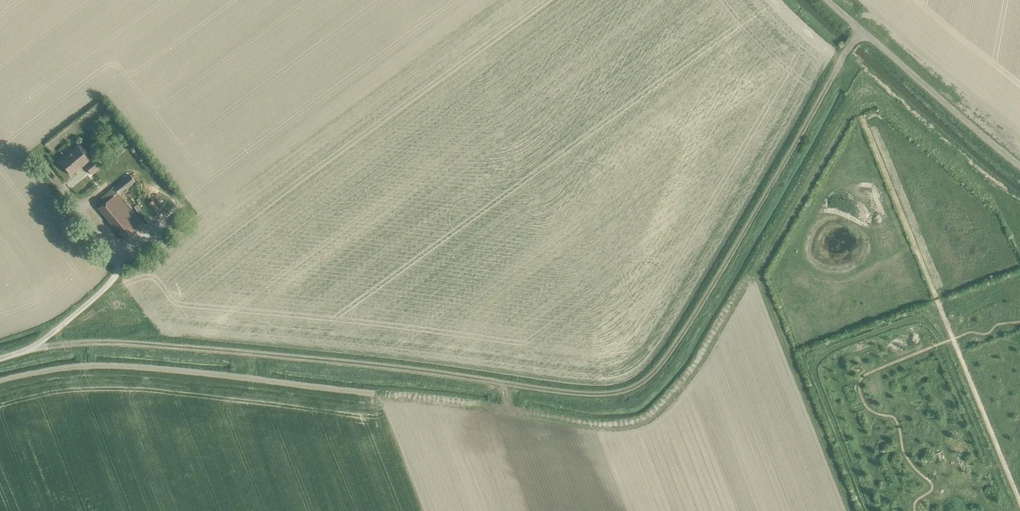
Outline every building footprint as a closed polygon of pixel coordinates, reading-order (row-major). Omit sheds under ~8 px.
[(103,137),(96,142),(99,147),(106,142),(103,137)] [(78,146),(59,161),(71,175),(83,164),(91,174),(102,165),(94,156),(90,160),(78,146)] [(120,194),(135,181),(131,175),(115,188),(114,187),(97,201),(101,206),(99,208),(126,241),(145,225),(120,194)] [(158,175),(156,180),(164,183),(166,178),(158,175)] [(154,201),(150,204),(156,212),(160,208),(154,201)]
